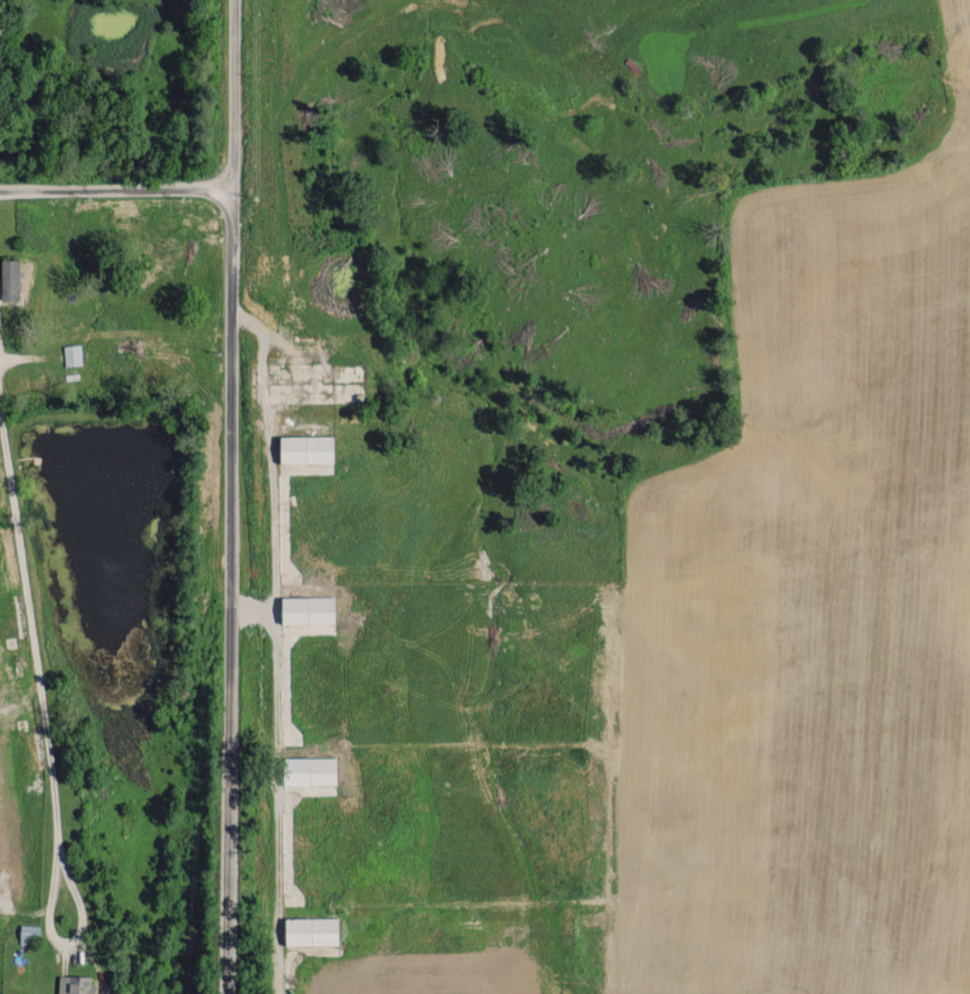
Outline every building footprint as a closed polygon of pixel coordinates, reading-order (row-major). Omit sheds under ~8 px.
[(20,260),(2,259),(0,300),(18,300),(20,260)] [(81,364),(81,344),(63,345),(64,365),(81,364)] [(333,436),(279,436),(280,463),(333,463),(333,436)] [(334,623),(334,596),(281,597),(282,624),(334,623)] [(283,785),(336,785),(335,757),(283,758),(283,785)] [(337,917),(284,919),(285,946),(338,945),(337,917)] [(59,976),(58,993),(93,993),(93,977),(59,976)]
